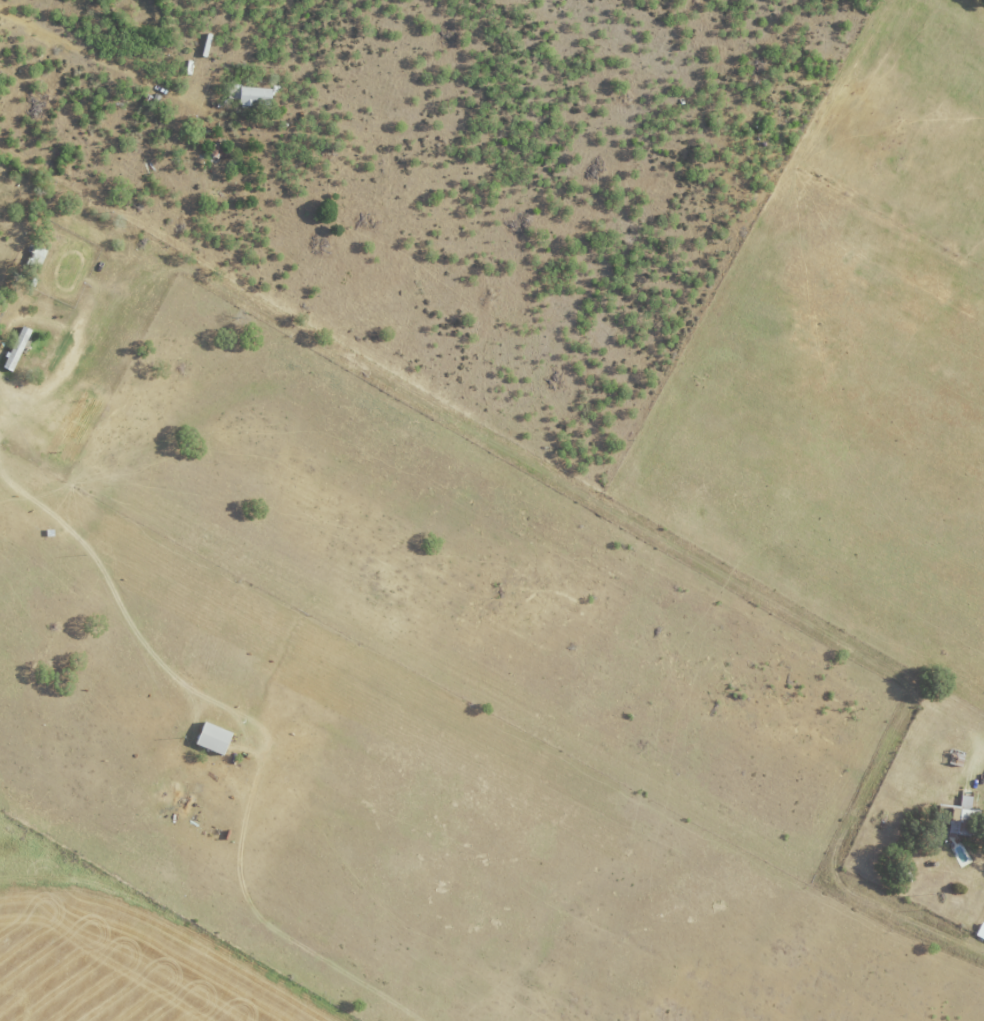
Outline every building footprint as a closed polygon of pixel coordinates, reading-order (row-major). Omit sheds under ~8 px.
[(274,106),(275,88),(243,88),(243,106),(274,106)] [(33,330),(24,326),(6,368),(16,373),(33,330)] [(236,733),(208,722),(199,745),(226,756),(236,733)] [(945,832),(961,833),(962,811),(969,811),(970,796),(959,796),(958,808),(946,808),(945,832)]
